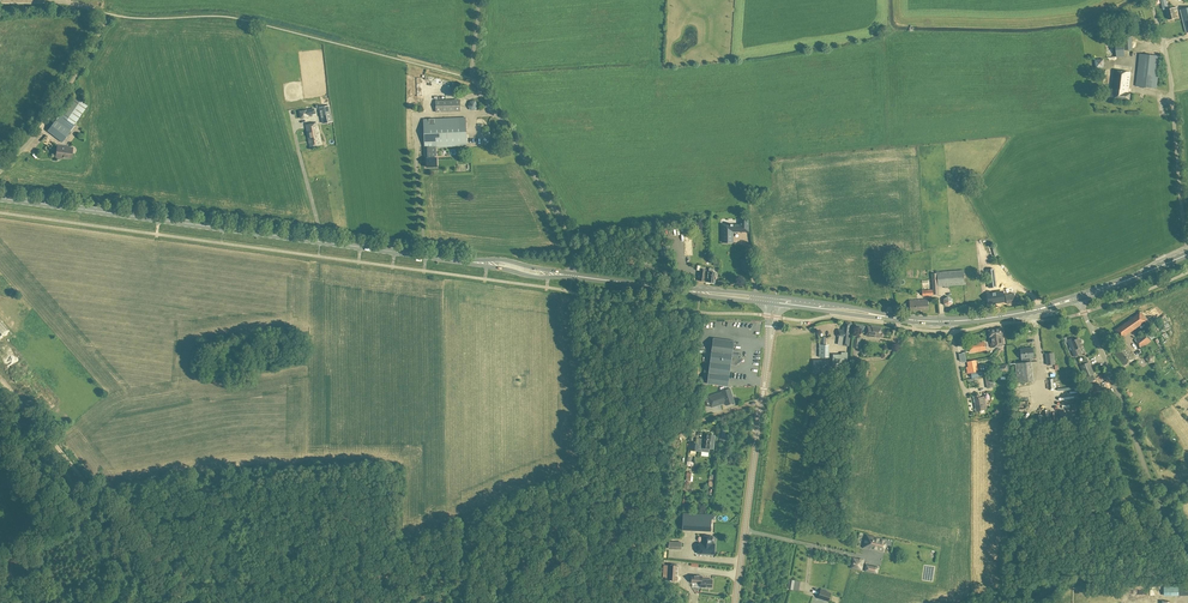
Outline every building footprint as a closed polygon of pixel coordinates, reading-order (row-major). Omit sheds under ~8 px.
[(1174,8),(1166,10),(1169,20),(1177,18),(1175,11),(1178,10),(1177,7),(1174,8)] [(1115,38),(1115,39),(1105,40),(1106,58),(1116,57),(1125,57),(1125,50),(1133,49),(1132,36),(1115,38)] [(1160,56),(1140,54),(1136,86),(1156,88),(1160,56)] [(1104,58),(1095,59),(1096,69),(1105,68),(1104,58)] [(1130,72),(1114,70),(1112,88),(1111,88),(1110,98),(1130,100),(1130,93),(1128,93),(1129,88),(1128,88),(1130,72)] [(72,95),(59,114),(74,125),(87,106),(72,95)] [(436,100),(436,112),(461,111),(460,99),(436,100)] [(476,109),(478,105),(475,100),(470,101),(468,105),(471,110),(476,109)] [(320,107),(323,123),(333,121),(329,106),(320,107)] [(432,156),(431,147),(467,145),(466,117),(424,119),(425,147),(425,162),(427,162),(427,167),(437,166),(437,157),(430,157),(430,156),(432,156)] [(70,131),(56,120),(48,131),(62,142),(70,131)] [(310,146),(321,143),(317,123),(306,125),(310,146)] [(68,147),(57,145),(56,157),(60,158),(60,157),(71,158),(72,150),(68,149),(68,147)] [(1167,225),(1174,224),(1172,192),(1165,192),(1167,225)] [(740,225),(734,225),(723,224),(723,242),(732,242),(732,231),(734,231),(740,231),(748,231),(748,220),(741,220),(740,225)] [(714,268),(710,267),(709,271),(707,281),(715,283),(717,272),(714,272),(714,268)] [(996,286),(994,269),(986,269),(989,287),(996,286)] [(939,286),(965,284),(964,270),(937,271),(937,273),(931,273),(932,289),(922,290),(923,296),(933,295),(933,294),(939,294),(939,286)] [(1003,299),(1013,299),(1012,285),(1003,286),(1003,299)] [(1002,301),(1001,291),(987,293),(989,303),(1002,301)] [(949,306),(953,303),(953,298),(947,296),(943,299),(944,304),(949,306)] [(928,299),(910,300),(910,310),(928,309),(928,299)] [(844,322),(843,330),(839,329),(838,336),(844,337),(843,344),(849,345),(852,323),(844,322)] [(1131,330),(1126,324),(1117,330),(1122,336),(1131,330)] [(871,327),(867,326),(866,335),(882,338),(883,333),(881,332),(882,327),(871,326),(871,327)] [(1001,328),(995,329),(998,346),(1004,345),(1001,328)] [(998,346),(995,329),(989,330),(991,347),(998,346)] [(1142,349),(1152,341),(1145,332),(1135,339),(1142,349)] [(711,362),(709,377),(708,383),(728,386),(731,364),(736,365),(737,361),(738,361),(740,360),(740,358),(741,358),(739,358),(740,351),(733,350),(734,340),(714,337),(712,351),(710,350),(709,355),(711,355),(711,362)] [(860,348),(861,338),(853,337),(853,347),(860,348)] [(1068,339),(1067,339),(1068,341),(1075,357),(1082,353),(1080,348),(1082,347),(1078,338),(1073,340),(1072,337),(1068,339)] [(986,349),(984,342),(969,344),(970,352),(986,349)] [(820,344),(819,357),(828,357),(828,344),(820,344)] [(1127,345),(1116,353),(1125,366),(1136,358),(1127,345)] [(1020,349),(1021,358),(1034,357),(1033,347),(1020,349)] [(1054,353),(1046,353),(1047,365),(1055,364),(1054,353)] [(833,354),(833,362),(833,365),(847,365),(847,354),(833,354)] [(827,369),(827,360),(814,360),(814,369),(827,369)] [(968,367),(967,367),(968,373),(976,372),(974,360),(967,361),(968,367)] [(1031,361),(1016,363),(1018,383),(1033,381),(1031,361)] [(1089,362),(1081,365),(1086,377),(1087,377),(1090,382),(1096,379),(1094,374),(1089,362)] [(997,373),(1009,371),(1008,363),(995,366),(997,373)] [(994,376),(985,377),(987,388),(995,387),(994,376)] [(722,392),(708,396),(712,407),(725,402),(726,405),(735,402),(730,388),(721,390),(722,392)] [(980,394),(975,395),(976,402),(975,402),(977,411),(985,409),(987,408),(985,399),(983,400),(983,396),(980,397),(980,394)] [(820,427),(823,415),(814,413),(812,425),(820,427)] [(1152,431),(1160,456),(1171,453),(1165,433),(1160,435),(1158,429),(1152,431)] [(690,443),(690,449),(709,452),(710,448),(712,434),(703,433),(703,438),(700,438),(699,443),(695,443),(694,443),(690,443)] [(712,514),(683,513),(682,529),(711,531),(712,514)] [(702,535),(702,542),(699,542),(698,553),(714,554),(715,543),(712,543),(713,536),(702,535)] [(867,535),(864,547),(884,551),(887,539),(867,535)] [(862,570),(864,559),(853,557),(851,567),(862,570)] [(866,570),(878,573),(879,567),(867,564),(866,570)] [(678,565),(669,565),(668,579),(677,580),(678,565)] [(701,586),(712,588),(713,579),(702,578),(703,575),(692,574),(692,582),(701,583),(701,586)] [(827,591),(827,590),(822,588),(819,597),(829,601),(832,593),(827,591)]
